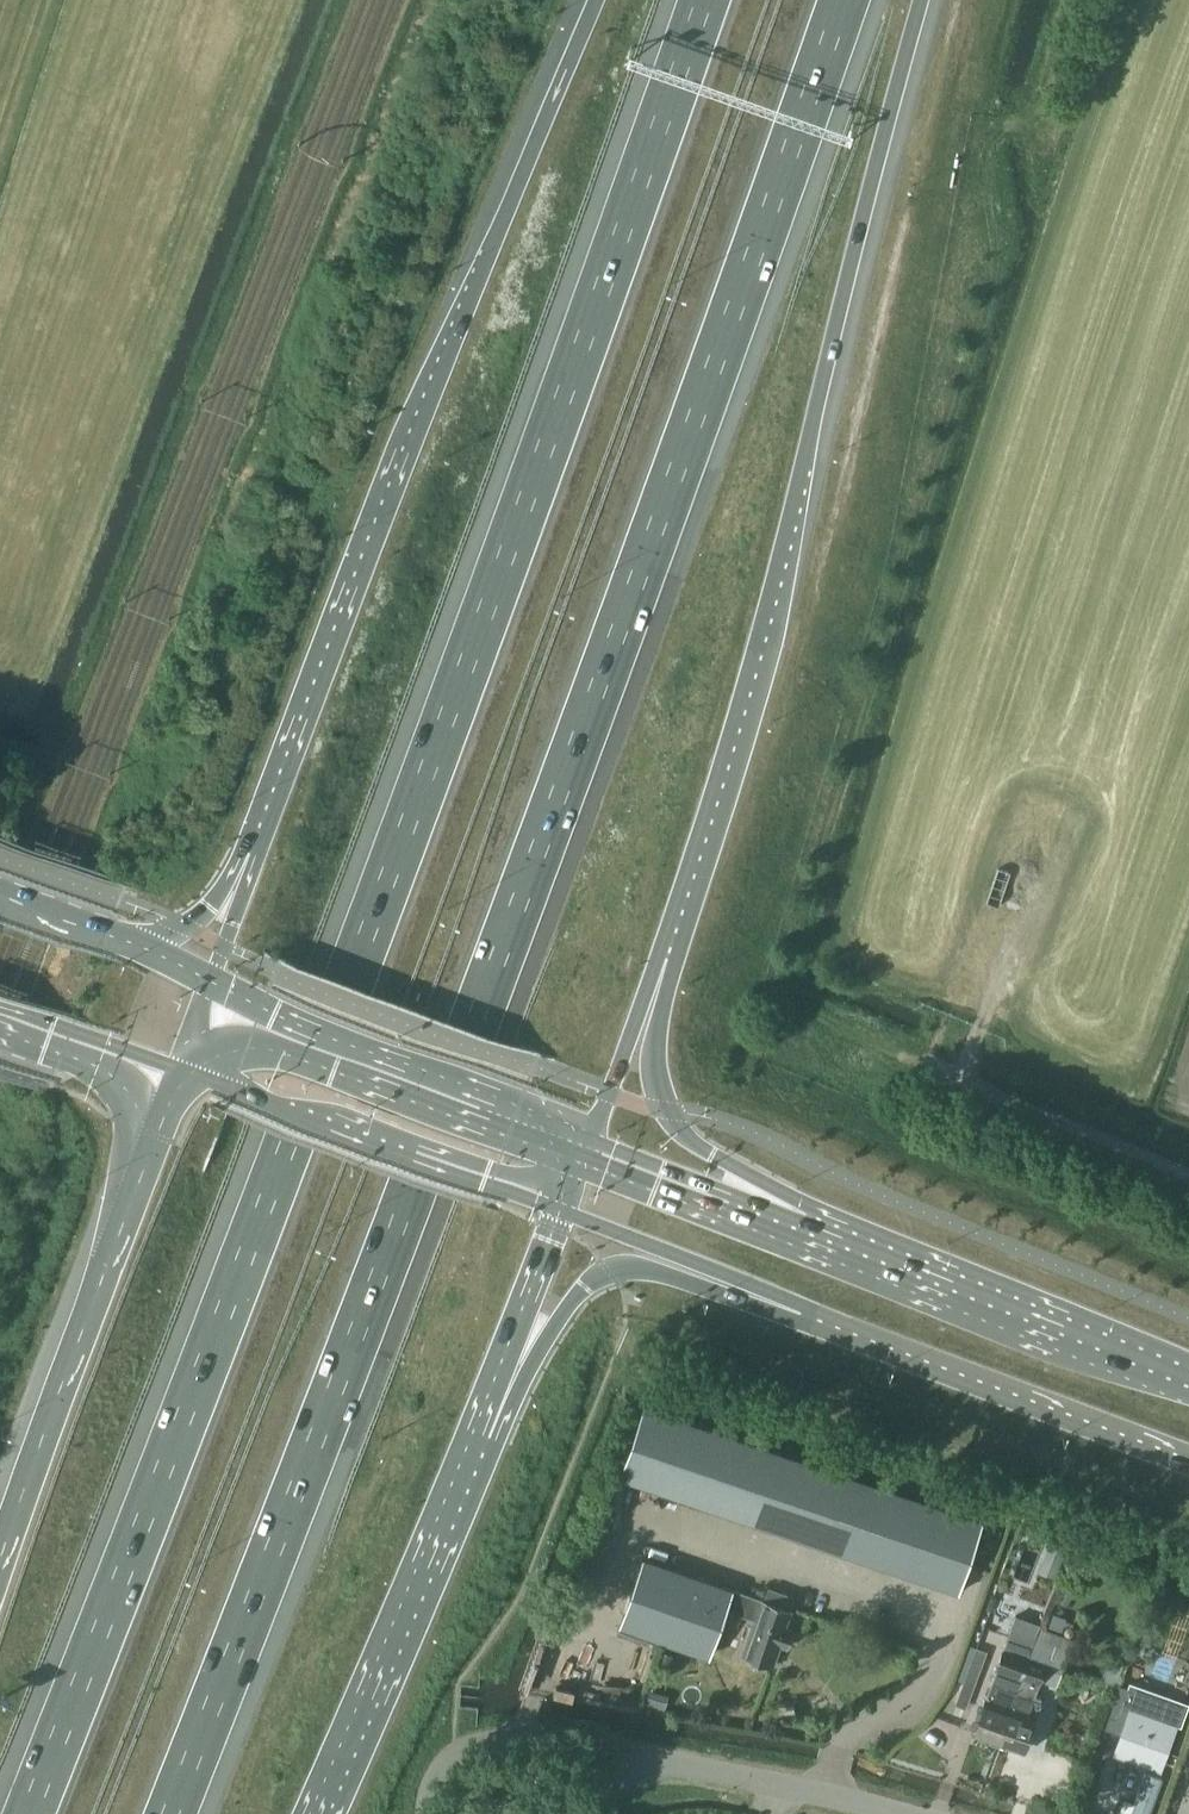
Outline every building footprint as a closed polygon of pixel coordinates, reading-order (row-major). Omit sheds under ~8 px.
[(644,1405),(620,1477),(960,1592),(984,1520),(644,1405)] [(1051,1539),(1044,1559),(1060,1565),(1067,1545),(1051,1539)] [(644,1556),(620,1624),(690,1649),(702,1615),(723,1623),(729,1607),(735,1589),(644,1556)] [(742,1654),(774,1665),(781,1645),(787,1646),(794,1629),(784,1626),(794,1596),(770,1587),(765,1600),(735,1589),(729,1607),(755,1617),(742,1654)] [(1008,1634),(974,1733),(999,1742),(1029,1657),(1028,1657),(1037,1629),(1015,1622),(1010,1635),(1008,1634)] [(1029,1657),(999,1742),(1024,1751),(1042,1698),(1036,1696),(1045,1673),(1060,1678),(1074,1638),(1041,1627),(1040,1630),(1037,1629),(1028,1657),(1029,1657)] [(975,1684),(988,1650),(977,1646),(964,1680),(975,1684)] [(1122,1684),(1106,1728),(1122,1734),(1115,1753),(1150,1766),(1156,1749),(1167,1753),(1178,1721),(1181,1723),(1188,1702),(1132,1682),(1130,1687),(1122,1684)] [(1130,1813),(1149,1813),(1162,1778),(1146,1772),(1130,1813)]
